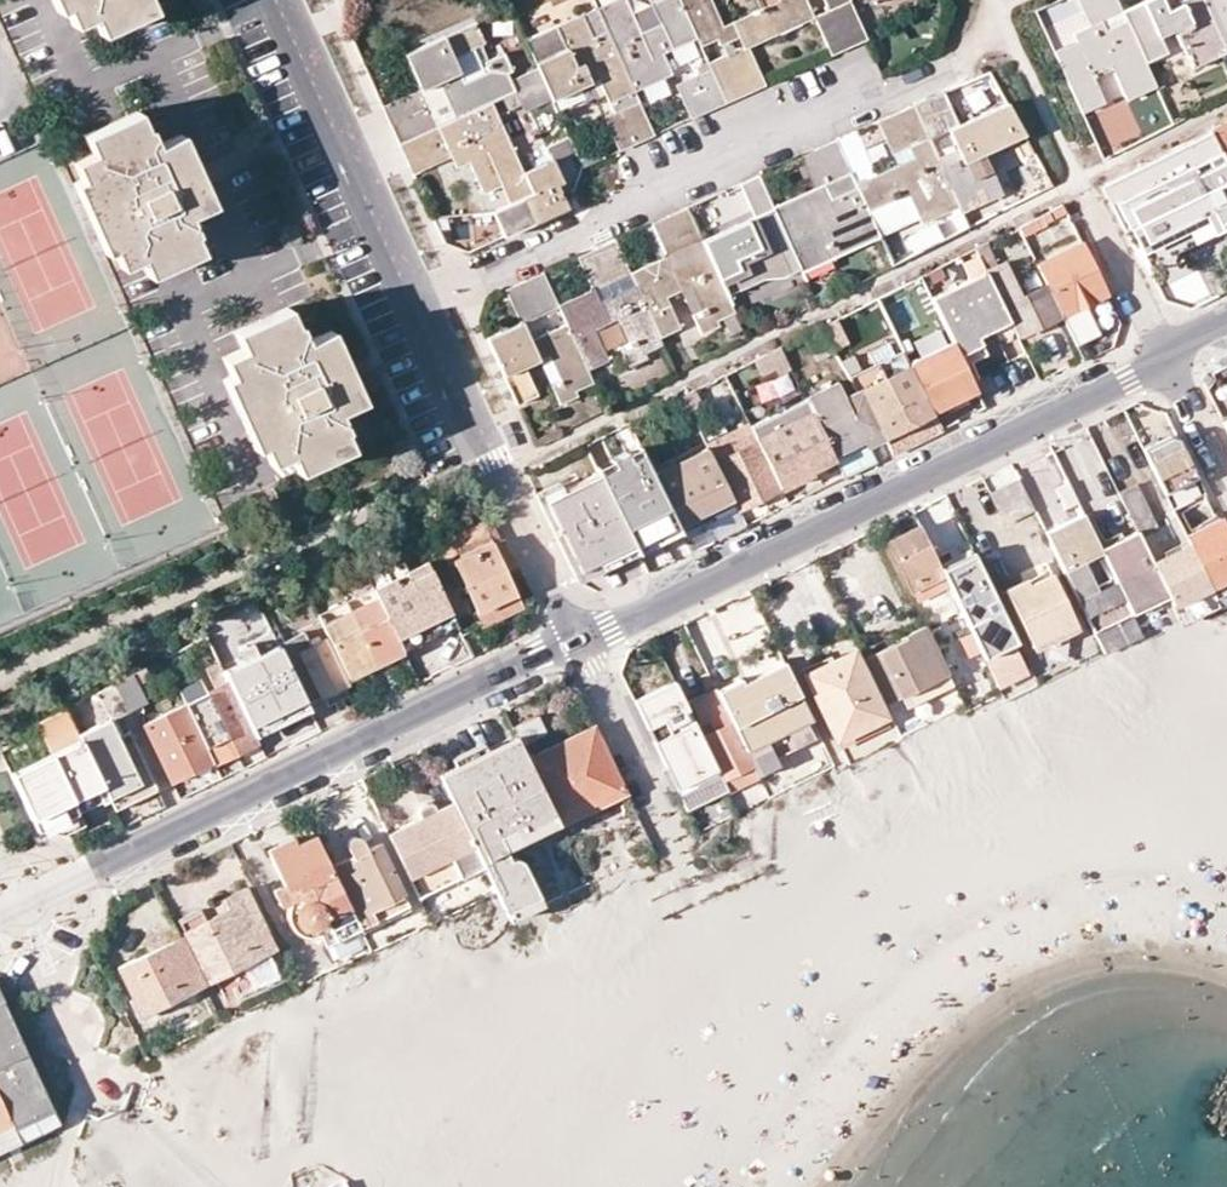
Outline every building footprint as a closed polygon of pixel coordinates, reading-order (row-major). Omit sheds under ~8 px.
[(63,6),(70,23),(91,14),(99,32),(150,8),(146,0),(60,0),(63,6)] [(595,7),(632,90),(658,78),(649,56),(659,52),(694,36),(678,0),(647,0),(657,22),(637,31),(623,0),(612,0),(595,7)] [(694,36),(698,45),(714,38),(717,44),(719,43),(727,39),(735,36),(741,49),(746,47),(811,16),(808,9),(804,0),(776,0),(757,9),(721,25),(710,0),(678,0),(694,36)] [(757,9),(776,0),(753,0),(757,9)] [(808,9),(823,2),(822,0),(804,0),(808,9)] [(823,2),(808,9),(811,16),(829,55),(863,40),(865,38),(849,0),(822,0),(823,2)] [(853,9),(875,0),(849,0),(853,9)] [(1090,0),(1076,0),(1087,25),(1099,20),(1090,0)] [(1099,20),(1120,11),(1115,0),(1090,0),(1099,20)] [(1143,62),(1165,52),(1158,37),(1173,30),(1181,26),(1188,42),(1180,46),(1189,68),(1226,52),(1222,44),(1219,39),(1202,0),(1176,0),(1178,3),(1163,10),(1159,0),(1144,0),(1120,11),(1125,20),(1143,62)] [(1219,39),(1226,35),(1226,0),(1202,0),(1219,39)] [(595,7),(523,39),(534,62),(542,79),(550,98),(581,84),(597,78),(607,101),(620,95),(632,90),(595,7)] [(1053,50),(1074,98),(1096,88),(1091,77),(1111,68),(1125,99),(1154,86),(1143,62),(1125,20),(1104,31),(1099,20),(1087,25),(1071,33),(1075,40),(1053,50)] [(381,105),(398,142),(488,102),(513,91),(503,71),(509,69),(501,52),(483,60),(487,69),(462,81),(450,55),(478,42),(469,23),(402,53),(418,88),(381,105)] [(1181,26),(1173,30),(1180,46),(1188,42),(1181,26)] [(727,39),(719,43),(724,54),(725,56),(730,54),(733,52),(727,39)] [(730,54),(747,92),(763,85),(746,47),(741,49),(730,54)] [(649,56),(658,78),(668,73),(659,52),(649,56)] [(724,102),(747,92),(730,54),(725,56),(724,54),(706,62),(708,68),(724,102)] [(542,79),(534,62),(522,67),(530,84),(542,79)] [(708,68),(673,84),(689,118),(724,102),(708,68)] [(581,84),(550,98),(558,115),(589,101),(581,84)] [(1074,98),(1080,112),(1103,102),(1096,88),(1074,98)] [(632,90),(620,95),(624,106),(637,101),(632,90)] [(931,95),(945,127),(956,122),(942,90),(931,95)] [(911,104),(925,137),(945,127),(931,95),(911,104)] [(652,135),(637,101),(624,106),(617,109),(632,144),(652,135)] [(934,155),(956,205),(959,211),(1000,192),(982,152),(1021,133),(1003,101),(956,122),(945,127),(954,146),(934,155)] [(521,172),(488,102),(398,142),(407,163),(446,146),(455,166),(467,161),(482,192),(498,185),(506,202),(530,191),(521,172)] [(925,137),(911,104),(875,120),(890,152),(906,145),(911,157),(853,183),(854,186),(865,208),(906,190),(917,214),(920,221),(948,208),(956,205),(934,155),(925,137)] [(632,144),(617,109),(602,115),(617,151),(632,144)] [(112,248),(119,265),(139,257),(146,273),(197,251),(190,233),(193,232),(185,213),(208,203),(179,134),(152,145),(144,126),(140,128),(134,112),(82,134),(90,152),(73,160),(81,177),(112,248)] [(1209,129),(1211,132),(1223,157),(1226,155),(1226,121),(1209,129)] [(853,130),(832,139),(848,172),(853,183),(872,174),(853,130)] [(1107,182),(1139,251),(1186,229),(1190,236),(1219,225),(1214,216),(1226,210),(1226,165),(1223,157),(1211,132),(1107,182)] [(832,139),(814,148),(829,180),(848,172),(832,139)] [(1025,139),(989,155),(994,168),(1030,151),(1025,139)] [(446,146),(407,163),(411,172),(450,155),(446,146)] [(829,180),(814,148),(799,155),(813,188),(822,184),(829,180)] [(550,158),(521,172),(530,191),(506,202),(490,210),(502,235),(564,206),(553,182),(560,179),(550,158)] [(756,174),(721,189),(735,220),(770,204),(756,174)] [(813,188),(771,207),(777,220),(799,269),(877,234),(876,233),(865,208),(854,186),(828,197),(822,184),(813,188)] [(865,208),(876,233),(917,214),(906,190),(865,208)] [(705,252),(728,303),(749,294),(746,288),(763,280),(771,298),(789,290),(787,286),(804,279),(799,269),(777,220),(771,207),(770,204),(735,220),(698,237),(699,239),(705,252)] [(956,205),(948,208),(957,229),(965,225),(959,211),(956,205)] [(1060,205),(1042,214),(1045,221),(1064,212),(1060,205)] [(684,206),(665,215),(679,247),(699,239),(698,237),(684,206)] [(1045,221),(1042,214),(1035,217),(1038,225),(1045,221)] [(679,247),(665,215),(650,221),(664,254),(662,255),(668,269),(705,252),(699,239),(679,247)] [(1017,226),(1021,234),(1035,227),(1032,219),(1017,226)] [(913,252),(944,242),(939,225),(908,235),(913,252)] [(1059,249),(1084,304),(1104,295),(1078,240),(1059,249)] [(1031,253),(1034,261),(1049,254),(1045,246),(1031,253)] [(608,279),(593,247),(575,255),(591,288),(608,279)] [(1060,314),(1075,343),(1097,333),(1084,304),(1059,249),(1049,254),(1034,261),(1046,284),(1060,314)] [(632,284),(656,335),(676,325),(662,295),(688,283),(699,308),(690,312),(699,331),(717,323),(715,318),(731,310),(728,303),(705,252),(668,269),(662,255),(627,271),(632,284)] [(984,270),(977,257),(961,264),(967,278),(984,270)] [(984,270),(1008,320),(1015,335),(1060,314),(1046,284),(1020,296),(1003,261),(984,270)] [(929,296),(950,340),(956,353),(979,342),(976,335),(1008,320),(984,270),(967,278),(929,296)] [(540,271),(521,280),(536,313),(555,304),(540,271)] [(536,313),(521,280),(503,288),(517,321),(519,320),(536,313)] [(563,321),(584,368),(604,358),(590,328),(616,316),(626,340),(617,344),(621,352),(627,364),(644,357),(641,351),(659,343),(656,335),(632,284),(596,300),(591,288),(555,304),(563,321)] [(229,374),(260,444),(268,461),(288,453),(295,469),(347,445),(340,428),(342,427),(335,411),(359,400),(328,330),(303,339),(295,321),(292,323),(284,307),(232,330),(240,348),(221,357),(229,374)] [(590,328),(604,358),(603,360),(621,352),(617,344),(626,340),(616,316),(590,328)] [(847,343),(834,318),(818,326),(831,351),(836,350),(847,343)] [(485,336),(514,402),(535,392),(522,365),(546,355),(557,380),(549,383),(557,401),(575,393),(573,389),(590,381),(584,368),(563,321),(527,338),(519,320),(517,321),(485,336)] [(831,351),(818,326),(804,334),(815,359),(831,351)] [(956,353),(950,340),(912,358),(938,411),(975,392),(961,363),(956,353)] [(956,353),(961,363),(984,352),(979,342),(956,353)] [(778,373),(789,367),(779,346),(751,360),(759,374),(775,367),(778,373)] [(938,411),(912,358),(906,361),(907,364),(932,414),(938,411)] [(907,364),(858,388),(882,435),(889,452),(939,428),(932,414),(907,364)] [(835,382),(804,397),(805,399),(811,412),(830,450),(834,459),(864,444),(842,396),(835,382)] [(858,388),(842,396),(864,444),(882,435),(858,388)] [(680,395),(689,413),(701,406),(693,390),(680,395)] [(805,399),(749,426),(755,438),(811,412),(805,399)] [(755,438),(773,476),(830,450),(811,412),(755,438)] [(663,428),(668,439),(686,430),(681,420),(663,428)] [(730,497),(735,507),(778,487),(773,476),(755,438),(749,426),(747,421),(703,442),(730,497)] [(668,439),(663,428),(655,432),(660,443),(668,439)] [(668,439),(703,510),(730,497),(703,442),(698,430),(689,435),(686,430),(668,439)] [(673,520),(675,524),(703,510),(668,439),(660,443),(655,432),(635,442),(641,453),(673,520)] [(1195,477),(1175,438),(1143,454),(1162,494),(1195,477)] [(872,460),(864,444),(834,459),(842,475),(872,460)] [(811,470),(834,459),(830,450),(773,476),(778,487),(811,470)] [(673,520),(641,453),(628,459),(625,452),(611,459),(614,465),(597,473),(630,540),(673,520)] [(535,492),(571,572),(630,540),(597,473),(559,491),(556,483),(535,492)] [(1032,509),(1017,479),(988,492),(1003,524),(1032,509)] [(1066,482),(1055,488),(1064,508),(1076,503),(1066,482)] [(1116,491),(1135,530),(1139,538),(1150,532),(1156,529),(1133,483),(1116,491)] [(1046,539),(1091,630),(1129,613),(1111,577),(1091,587),(1079,562),(1100,552),(1098,549),(1095,542),(1081,512),(1056,525),(1060,533),(1046,539)] [(1207,587),(1226,578),(1226,574),(1224,569),(1226,568),(1226,542),(1214,517),(1181,533),(1186,543),(1207,587)] [(1060,533),(1056,525),(1042,531),(1046,539),(1060,533)] [(447,567),(473,620),(477,618),(521,597),(523,595),(498,542),(493,544),(486,527),(443,549),(451,565),(447,567)] [(911,589),(942,574),(936,563),(919,527),(888,542),(911,589)] [(1111,577),(1129,613),(1167,595),(1150,560),(1139,538),(1135,530),(1120,538),(1098,549),(1100,552),(1111,577)] [(1098,549),(1120,538),(1116,532),(1095,542),(1098,549)] [(1139,538),(1150,560),(1162,555),(1150,532),(1139,538)] [(1150,560),(1167,595),(1173,607),(1208,590),(1207,587),(1186,543),(1162,555),(1150,560)] [(948,587),(998,688),(1026,674),(1011,643),(1015,641),(969,547),(936,563),(942,574),(948,587)] [(431,566),(436,574),(445,570),(441,561),(431,566)] [(436,574),(431,566),(398,582),(429,644),(461,628),(436,574)] [(948,587),(942,574),(911,589),(918,601),(948,587)] [(1004,590),(1032,647),(1074,627),(1049,575),(1026,586),(1023,581),(1004,590)] [(429,644),(398,582),(376,593),(405,654),(429,644)] [(1208,590),(1173,607),(1178,617),(1213,600),(1208,590)] [(348,605),(380,669),(407,658),(405,654),(376,593),(375,592),(348,605)] [(521,597),(477,618),(484,632),(528,611),(521,597)] [(321,618),(352,683),(380,669),(348,605),(321,618)] [(864,660),(886,705),(902,697),(948,674),(926,626),(923,628),(905,637),(906,639),(864,660)] [(255,735),(310,708),(310,707),(281,649),(274,635),(240,652),(247,665),(226,675),(230,684),(255,735)] [(281,649),(310,707),(345,688),(325,646),(314,652),(306,637),(281,649)] [(223,668),(210,642),(201,646),(205,654),(201,657),(209,675),(223,668)] [(886,705),(864,660),(860,651),(807,676),(844,750),(895,725),(886,705)] [(732,723),(708,673),(695,680),(703,696),(685,705),(696,727),(703,723),(709,734),(700,738),(719,776),(720,780),(752,764),(732,723)] [(948,674),(902,697),(907,709),(954,687),(948,674)] [(135,676),(116,686),(130,714),(149,703),(135,676)] [(671,678),(632,697),(646,724),(662,716),(669,731),(653,739),(680,795),(719,776),(700,738),(671,678)] [(255,735),(230,684),(197,700),(190,686),(181,691),(188,706),(213,758),(218,770),(262,749),(258,740),(255,735)] [(116,686),(98,695),(111,723),(130,714),(116,686)] [(819,737),(795,690),(769,702),(774,713),(756,722),(751,714),(732,723),(752,764),(758,777),(781,766),(775,754),(789,747),(791,751),(819,737)] [(213,758),(188,706),(146,728),(169,778),(213,758)] [(310,708),(255,735),(258,740),(312,713),(310,708)] [(81,738),(67,710),(38,725),(53,756),(12,775),(35,824),(57,814),(68,838),(86,849),(94,845),(74,803),(105,788),(81,738)] [(515,737),(518,744),(542,734),(532,714),(510,725),(515,737)] [(111,723),(81,738),(105,788),(110,800),(152,781),(129,734),(122,737),(115,721),(111,723)] [(622,792),(590,724),(524,757),(555,821),(556,824),(622,792)] [(10,744),(5,736),(0,738),(0,750),(10,744)] [(555,821),(524,757),(518,744),(515,737),(437,775),(442,786),(449,800),(481,864),(494,890),(503,908),(536,894),(517,858),(506,857),(501,847),(555,821)] [(213,758),(169,778),(175,790),(218,770),(213,758)] [(758,777),(752,764),(720,780),(725,790),(726,792),(758,777)] [(720,780),(719,776),(680,795),(686,809),(725,790),(720,780)] [(152,781),(110,800),(116,812),(157,792),(152,781)] [(481,864),(449,800),(433,808),(429,801),(428,800),(422,800),(421,801),(419,802),(416,804),(414,808),(414,809),(417,816),(386,832),(417,896),(481,864)] [(57,814),(35,824),(42,838),(68,838),(57,814)] [(328,865),(312,833),(291,843),(288,838),(267,849),(282,882),(270,888),(274,898),(283,892),(287,900),(295,896),(289,902),(288,906),(287,912),(289,920),(295,926),(301,930),(307,932),(313,931),(319,930),(324,940),(356,924),(352,914),(328,865)] [(328,865),(352,914),(398,891),(375,843),(364,848),(357,836),(351,834),(347,838),(344,842),(345,845),(349,855),(328,865)] [(177,917),(207,980),(273,947),(242,885),(223,894),(228,905),(215,911),(203,918),(198,907),(177,917)] [(398,891),(352,914),(356,924),(358,926),(404,903),(398,891)] [(283,892),(274,898),(278,905),(287,900),(283,892)] [(228,905),(223,894),(209,901),(215,911),(228,905)] [(536,894),(503,908),(507,918),(540,903),(536,894)] [(200,982),(172,924),(151,935),(157,947),(146,952),(118,966),(140,1012),(200,982)] [(157,947),(151,935),(140,940),(146,952),(157,947)] [(0,995),(0,1031),(13,1059),(18,1056),(42,1109),(11,1125),(16,1137),(18,1140),(57,1121),(56,1117),(25,1050),(5,1006),(0,995)] [(11,1125),(42,1109),(18,1056),(13,1059),(0,1031),(0,1102),(11,1125)] [(0,1102),(0,1145),(16,1137),(11,1125),(0,1102)]
